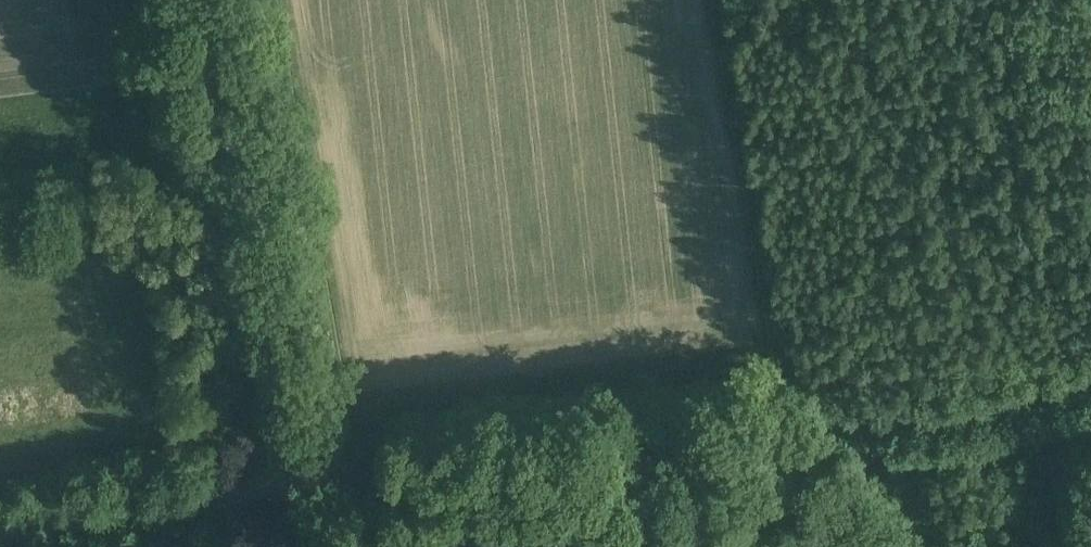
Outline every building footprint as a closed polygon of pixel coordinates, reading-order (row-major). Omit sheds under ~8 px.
[(125,186),(112,188),(113,200),(127,199),(125,186)]
